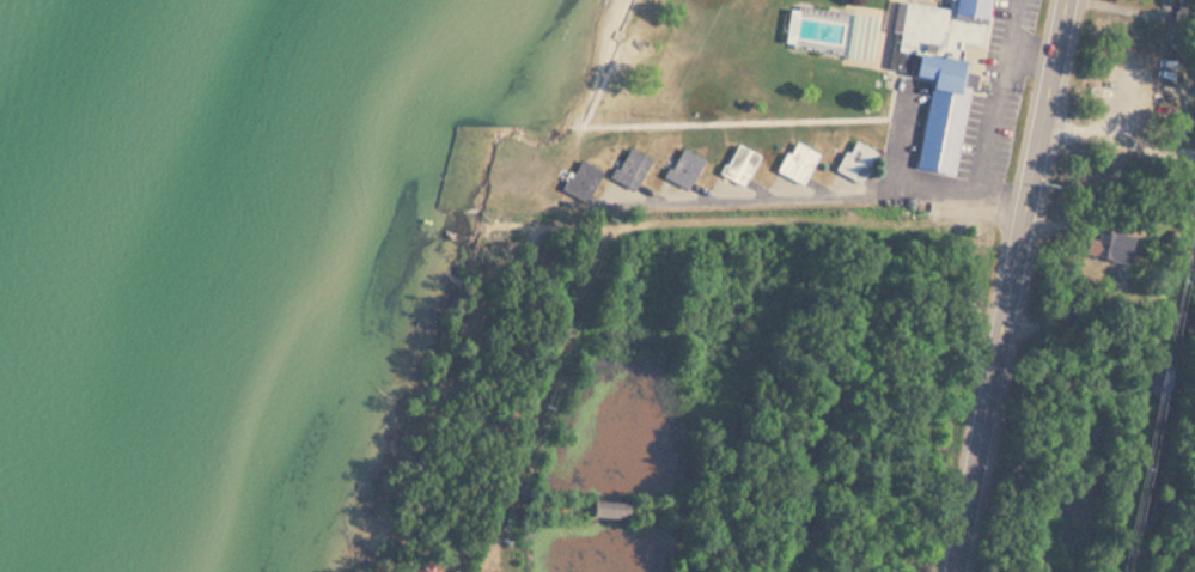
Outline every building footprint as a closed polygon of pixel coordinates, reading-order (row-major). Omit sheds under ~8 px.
[(952,9),(904,2),(893,75),(931,81),(918,171),(958,177),(973,73),(969,72),(970,64),(981,66),(991,0),(953,0),(952,9)] [(789,6),(783,45),(849,54),(855,15),(789,6)] [(878,155),(855,141),(836,170),(860,185),(878,155)] [(820,156),(795,142),(778,172),(803,186),(820,156)] [(745,188),(760,156),(736,145),(721,177),(745,188)] [(632,192),(652,162),(631,148),(611,178),(632,192)] [(706,161),(683,148),(666,179),(688,191),(706,161)] [(563,192),(586,205),(604,173),(581,160),(563,192)] [(1096,239),(1087,237),(1084,254),(1130,263),(1135,238),(1098,230),(1096,239)] [(1194,315),(1194,311),(1183,304),(1173,320),(1186,329),(1194,315)] [(625,501),(590,501),(590,516),(625,516),(625,501)] [(436,559),(408,562),(409,571),(438,571),(436,559)]
